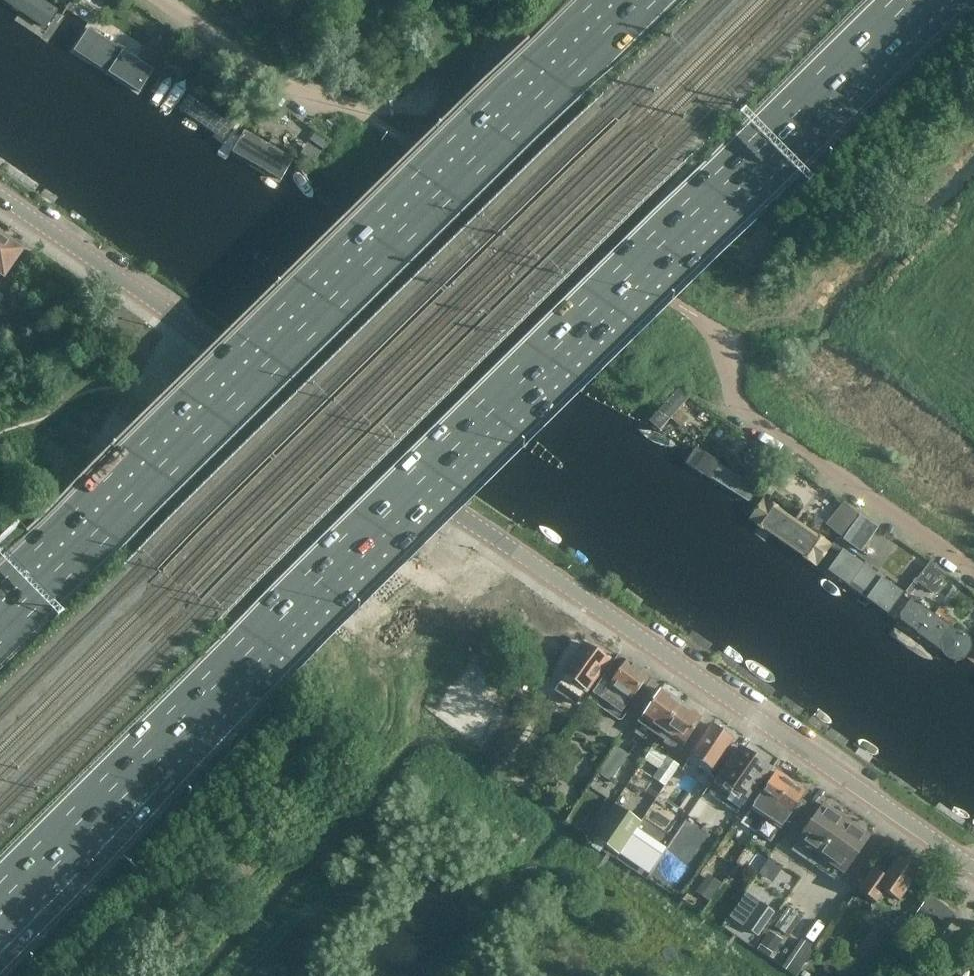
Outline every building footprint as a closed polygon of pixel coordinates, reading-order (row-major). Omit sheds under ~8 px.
[(45,27),(56,11),(40,0),(4,0),(45,27)] [(153,71),(88,29),(74,50),(139,92),(153,71)] [(225,121),(189,95),(179,109),(215,134),(213,137),(222,143),(235,124),(227,118),(225,121)] [(292,158),(244,130),(232,151),(280,179),(292,158)] [(2,236),(0,239),(0,276),(3,278),(22,250),(2,236)] [(690,398),(679,388),(648,423),(660,434),(690,398)] [(748,502),(756,489),(712,461),(713,459),(696,448),(686,463),(703,474),(704,473),(748,502)] [(764,500),(750,520),(770,533),(771,532),(797,550),(797,551),(816,565),(829,545),(810,532),(809,533),(782,515),(783,513),(764,500)] [(843,502),(826,524),(840,535),(857,513),(843,502)] [(861,514),(844,537),(862,549),(878,526),(869,520),(861,514)] [(887,613),(901,593),(843,551),(829,570),(887,613)] [(955,630),(911,598),(899,614),(900,620),(917,632),(916,633),(941,651),(944,656),(949,660),(955,661),(962,660),(967,657),(970,652),(972,646),(971,640),(967,635),(962,631),(956,630),(955,630)] [(587,644),(573,664),(563,679),(571,685),(573,681),(587,690),(608,659),(587,644)] [(618,671),(610,666),(591,693),(621,714),(630,701),(631,701),(649,674),(626,659),(618,671)] [(651,731),(658,736),(680,704),(660,690),(641,718),(654,727),(651,731)] [(701,718),(680,704),(658,736),(643,759),(658,769),(652,778),(665,787),(680,766),(668,758),(679,751),(683,746),(701,718)] [(709,773),(732,739),(711,725),(690,755),(703,764),(701,768),(709,773)] [(611,782),(629,755),(615,745),(597,773),(611,782)] [(749,797),(769,768),(740,748),(720,777),(749,797)] [(777,772),(770,782),(764,778),(754,794),(759,797),(751,809),(760,815),(766,807),(771,811),(791,782),(777,772)] [(721,804),(731,791),(715,780),(700,802),(713,811),(719,802),(721,804)] [(805,791),(791,782),(771,811),(777,814),(771,822),(780,828),(805,791)] [(823,794),(813,809),(807,805),(799,817),(796,815),(779,841),(780,841),(776,846),(767,840),(758,853),(768,860),(771,855),(781,862),(790,849),(793,851),(807,830),(802,827),(808,819),(831,835),(848,811),(823,794)] [(619,855),(642,822),(615,803),(592,837),(619,855)] [(838,849),(846,836),(840,832),(852,815),(848,811),(831,835),(837,839),(823,860),(836,869),(833,874),(845,882),(858,863),(838,849)] [(900,902),(921,872),(898,856),(884,876),(872,868),(857,890),(877,903),(885,892),(900,902)] [(705,871),(692,890),(707,900),(720,882),(705,871)] [(725,926),(772,956),(785,937),(767,926),(778,909),(749,890),(725,926)] [(973,930),(973,926),(929,895),(910,921),(958,954),(973,930)] [(801,969),(815,948),(805,941),(791,962),(801,969)] [(891,968),(884,962),(873,975),(885,975),(891,968)]
